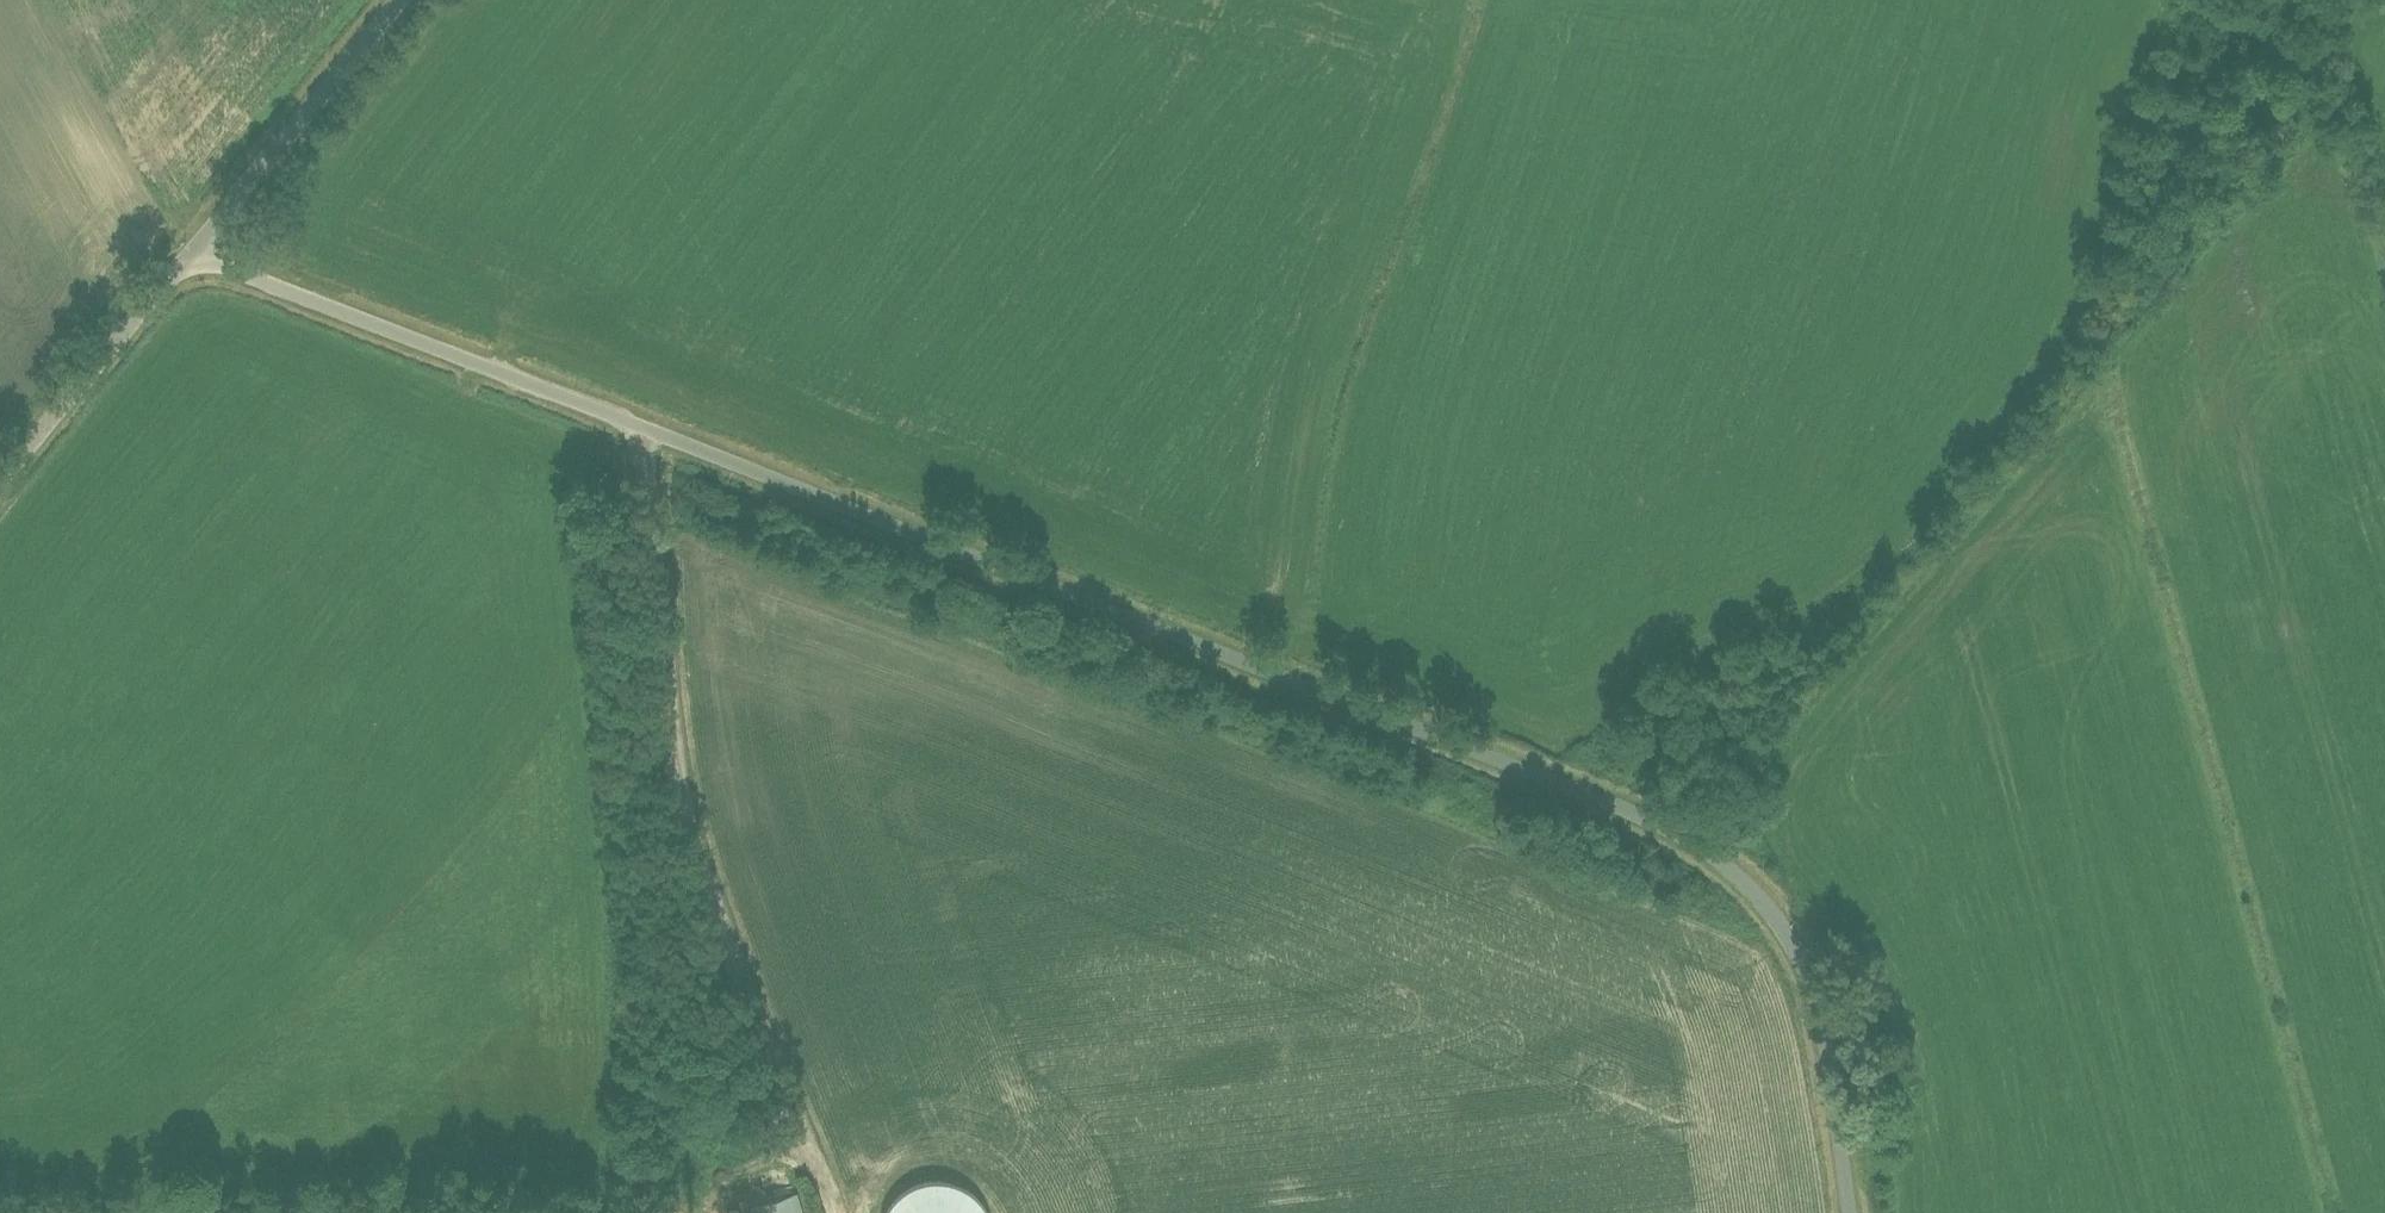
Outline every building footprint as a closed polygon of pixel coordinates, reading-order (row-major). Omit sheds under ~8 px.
[(750,1197),(757,1212),(787,1212),(784,1205),(790,1202),(782,1183),(750,1197)]
